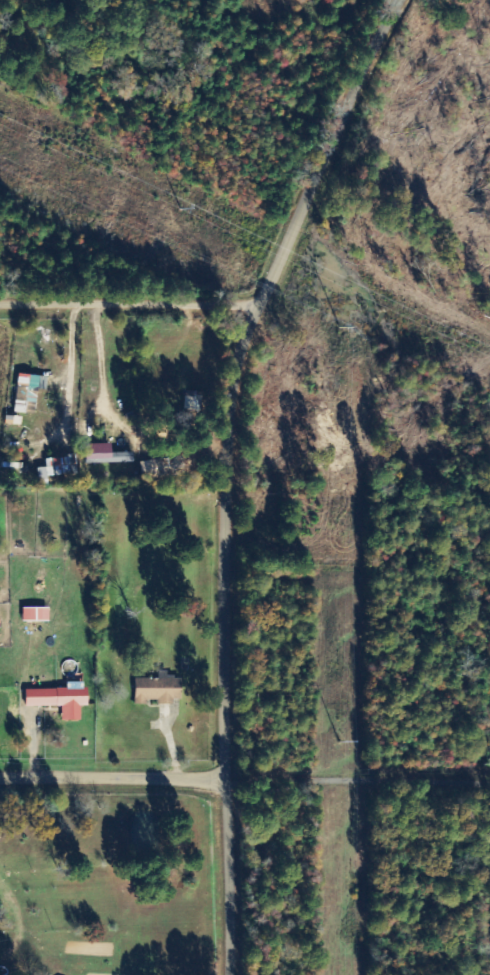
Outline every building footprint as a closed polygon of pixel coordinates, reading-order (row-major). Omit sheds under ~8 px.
[(86,444),(87,463),(135,462),(134,453),(113,453),(112,444),(86,444)] [(140,462),(143,481),(186,474),(183,456),(140,462)] [(77,475),(77,457),(46,457),(46,468),(36,468),(36,485),(49,485),(49,476),(77,475)] [(50,608),(23,609),(23,622),(50,621),(50,608)] [(136,679),(135,705),(148,705),(148,701),(157,701),(157,705),(174,705),(174,699),(182,700),(183,677),(167,677),(168,671),(158,671),(158,679),(136,679)] [(26,690),(27,707),(62,706),(62,721),(81,720),(81,707),(88,706),(88,688),(26,690)]
